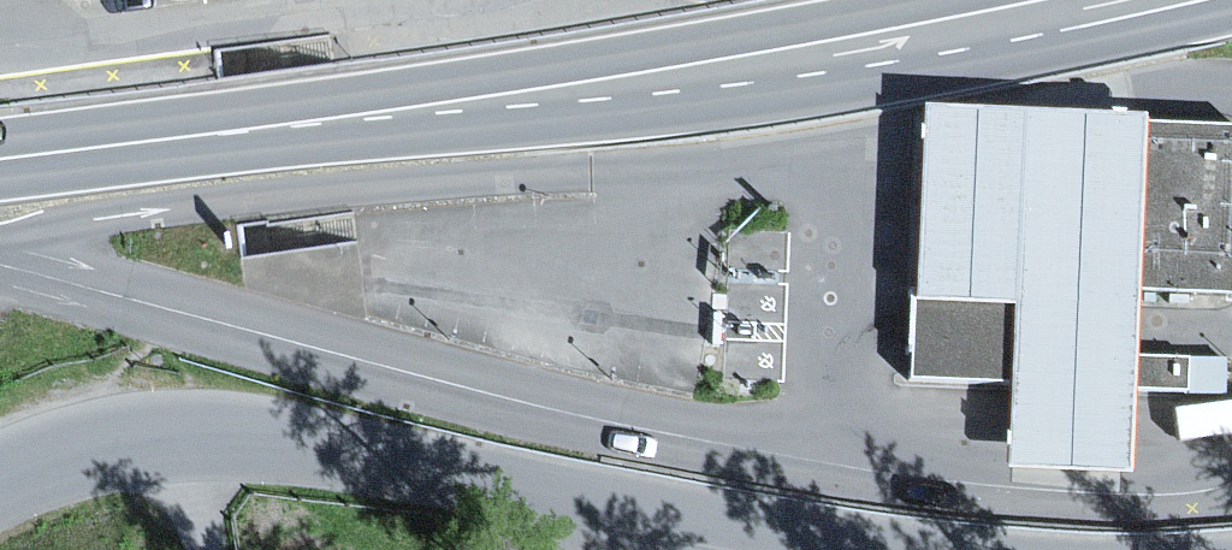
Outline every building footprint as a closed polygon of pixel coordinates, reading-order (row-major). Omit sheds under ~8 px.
[(1070,112),(924,106),(923,141),(915,303),(1015,307),(1011,388),(1010,422),(1007,471),(1133,476),(1135,426),(1137,390),(1138,356),(1141,290),(1149,123),(1149,116),(1070,112)] [(1149,123),(1141,290),(1231,293),(1231,127),(1149,123)] [(1015,307),(915,303),(911,384),(1011,388),(1015,307)] [(1188,357),(1138,356),(1137,390),(1188,392),(1188,357)] [(1226,358),(1188,357),(1188,392),(1226,393),(1226,358)]
